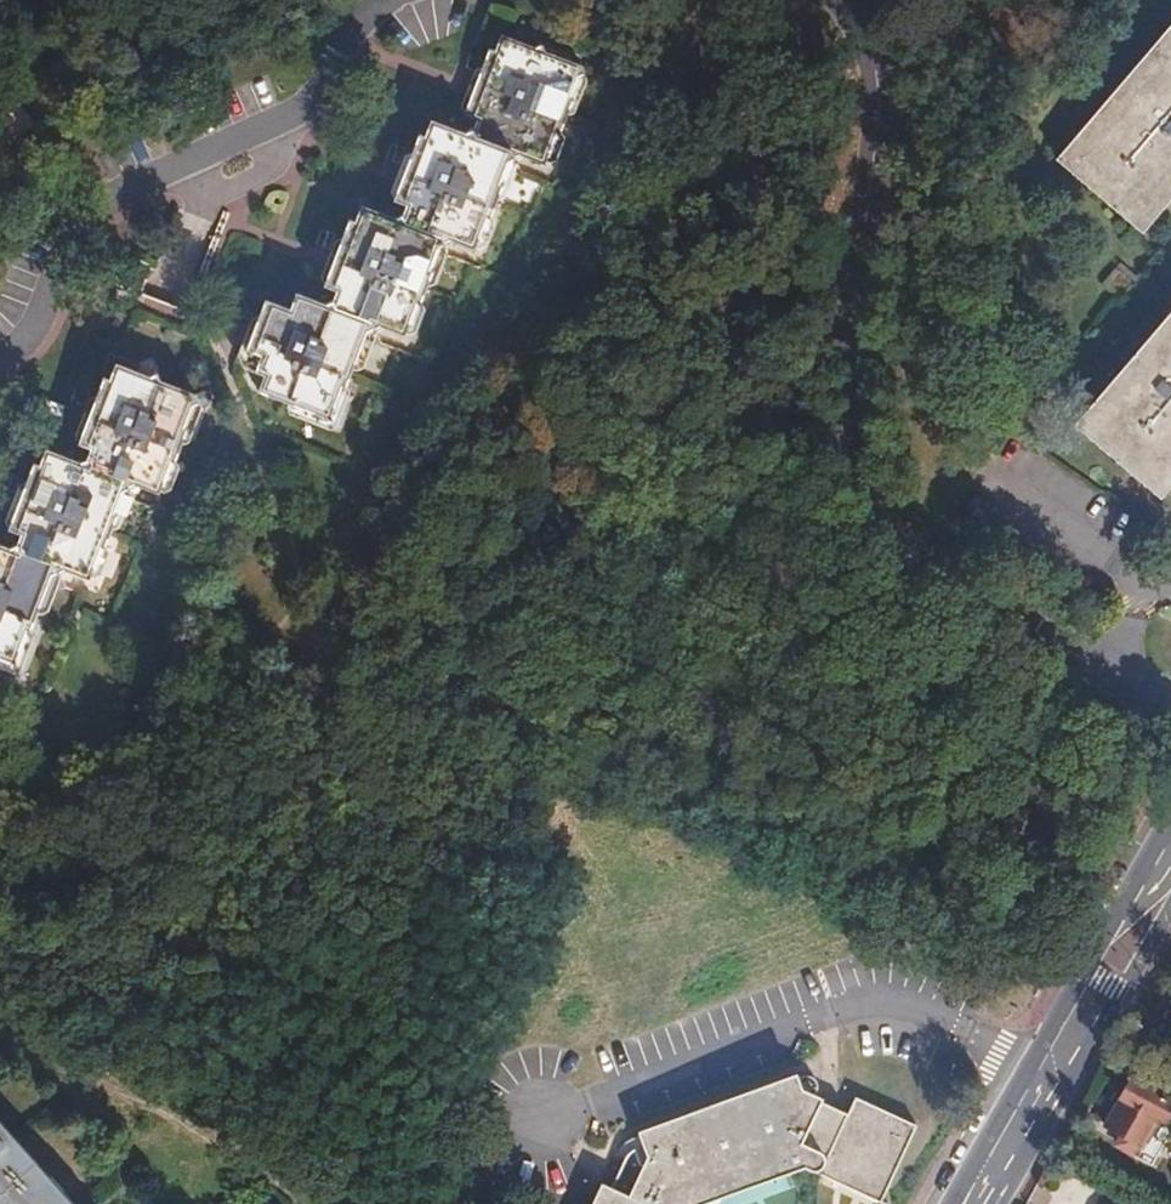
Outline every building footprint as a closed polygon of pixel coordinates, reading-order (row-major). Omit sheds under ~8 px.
[(1148,502),(1170,475),(1170,297),(1166,293),(1170,287),(1170,35),(1165,29),(1143,54),(1138,50),(1069,130),(1072,133),(1049,160),(1072,180),(1068,185),(1094,208),(1098,203),(1127,228),(1082,279),(1091,286),(1009,380),(1090,450),(1086,454),(1116,480),(1119,476),(1148,502)] [(266,375),(260,391),(331,418),(343,388),(347,389),(369,333),(381,325),(404,335),(417,303),(422,304),(434,273),(431,271),(439,250),(446,248),(446,243),(448,240),(475,251),(488,218),(492,220),(504,185),(502,184),(509,163),(517,160),(515,156),(519,154),(542,164),(554,133),(559,135),(572,101),(568,100),(577,77),(584,75),(580,66),(548,54),(545,45),(536,48),(502,36),(496,52),(490,49),(465,115),(476,118),(472,130),(462,134),(432,122),(425,139),(419,136),(394,201),(406,204),(402,216),(394,219),(363,208),(356,224),(349,222),(324,287),(336,291),(333,300),(323,304),(297,293),(291,311),(266,302),(248,351),(264,357),(258,372),(266,375)] [(372,343),(361,371),(378,378),(389,349),(372,343)] [(12,662),(24,631),(28,632),(50,577),(65,573),(87,582),(100,550),(105,552),(118,519),(114,517),(124,493),(129,495),(131,487),(158,497),(171,466),(174,467),(188,433),(185,432),(194,410),(200,407),(197,400),(163,386),(158,378),(152,381),(117,367),(109,383),(103,381),(78,445),(90,450),(86,460),(76,464),(46,452),(40,468),(34,466),(8,530),(20,534),(17,545),(5,549),(0,547),(0,657),(12,662)] [(812,1171),(818,1160),(878,1189),(911,1121),(906,1118),(903,1122),(857,1100),(859,1096),(850,1092),(842,1109),(809,1092),(811,1079),(809,1073),(801,1068),(630,1126),(628,1122),(614,1126),(616,1131),(599,1138),(596,1142),(595,1146),(597,1150),(608,1157),(598,1178),(590,1175),(576,1203),(676,1203),(678,1202),(795,1163),(812,1171)] [(1129,1079),(1101,1125),(1120,1136),(1114,1145),(1149,1166),(1170,1128),(1164,1125),(1170,1113),(1170,1101),(1129,1079)] [(903,1122),(906,1118),(859,1096),(857,1100),(903,1122)] [(0,1123),(0,1203),(70,1203),(0,1123)] [(818,1160),(812,1171),(873,1200),(878,1189),(818,1160)]
